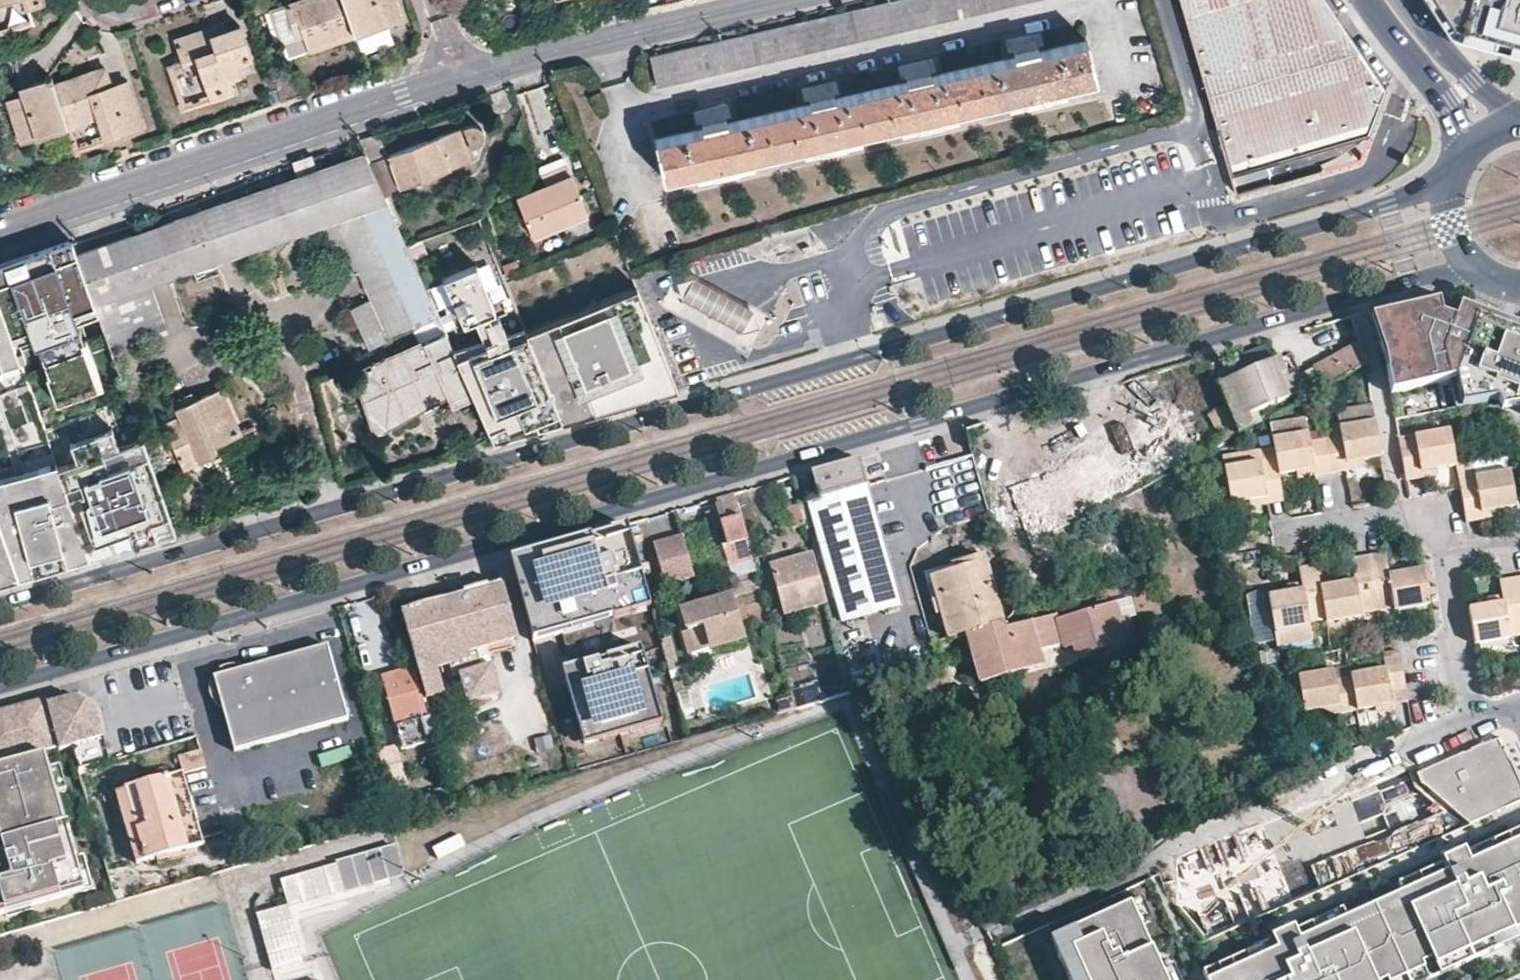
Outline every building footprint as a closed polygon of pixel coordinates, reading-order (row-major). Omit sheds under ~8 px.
[(23,8),(46,0),(20,0),(23,8)] [(302,33),(308,51),(353,36),(340,0),(295,0),(283,4),(294,36),(302,33)] [(353,36),(355,34),(383,25),(401,18),(394,0),(340,0),(353,36)] [(853,9),(649,56),(656,85),(817,49),(935,22),(1034,0),(894,0),(853,9)] [(1370,67),(1356,46),(1326,0),(1181,0),(1201,69),(1225,152),(1231,172),(1238,169),(1253,172),(1263,172),(1277,171),(1290,169),(1297,167),(1313,163),(1327,158),(1337,155),(1341,153),(1349,148),(1354,145),(1361,140),(1370,133),(1372,126),(1381,98),(1385,88),(1370,67)] [(1464,37),(1519,52),(1519,0),(1440,0),(1464,37)] [(283,4),(269,9),(280,41),(294,36),(283,4)] [(207,27),(210,35),(225,30),(221,21),(207,27)] [(239,74),(238,71),(235,62),(246,58),(251,57),(239,25),(225,30),(210,35),(207,27),(173,39),(181,62),(194,58),(208,99),(230,91),(227,79),(239,74)] [(355,34),(361,50),(389,41),(383,25),(355,34)] [(858,138),(857,133),(900,124),(901,128),(954,115),(955,111),(1007,99),(1008,104),(1064,91),(1064,86),(1095,78),(1086,41),(1036,52),(1034,44),(1039,43),(1037,33),(1004,40),(1006,50),(1012,49),(1014,57),(957,70),(929,76),(927,69),(933,68),(931,59),(897,67),(900,76),(905,75),(906,81),(832,98),(830,92),(835,90),(834,81),(801,89),(803,98),(808,97),(810,103),(726,123),(724,114),(728,114),(726,104),(693,111),(695,121),(701,120),(702,128),(654,139),(663,177),(694,169),(696,175),(751,163),(750,157),(803,145),(804,150),(858,138)] [(235,62),(238,71),(249,68),(246,58),(235,62)] [(102,67),(92,70),(98,88),(108,84),(102,67)] [(123,79),(108,84),(98,88),(92,70),(52,83),(66,124),(94,115),(101,140),(139,127),(123,79)] [(19,140),(37,135),(66,124),(52,83),(49,75),(18,86),(20,94),(5,98),(19,140)] [(483,134),(482,130),(479,127),(476,125),(472,125),(467,125),(464,127),(458,129),(469,160),(476,157),(479,148),(480,143),(482,141),(483,138),(483,134)] [(382,191),(399,184),(469,160),(458,129),(387,154),(368,161),(382,191)] [(368,161),(387,154),(379,131),(358,138),(364,152),(368,161)] [(241,250),(334,218),(355,268),(368,298),(420,277),(406,244),(392,213),(382,191),(368,161),(364,152),(316,168),(311,154),(291,161),(296,175),(197,209),(168,219),(74,251),(99,318),(109,348),(136,339),(121,292),(241,250)] [(1225,152),(1212,156),(1218,175),(1231,172),(1225,152)] [(539,175),(544,186),(570,175),(566,165),(539,175)] [(517,197),(531,234),(585,212),(570,175),(544,186),(517,197)] [(399,184),(382,191),(392,213),(399,210),(395,201),(404,198),(399,184)] [(99,318),(74,251),(70,241),(64,238),(0,261),(0,310),(38,413),(105,389),(81,324),(99,318)] [(811,243),(803,246),(806,255),(814,253),(811,243)] [(495,310),(477,264),(445,277),(464,323),(475,318),(482,316),(495,310)] [(679,281),(684,299),(715,315),(746,332),(764,326),(756,308),(727,291),(697,274),(679,281)] [(350,306),(367,345),(437,316),(420,277),(368,298),(350,306)] [(677,388),(636,285),(588,305),(585,297),(571,303),(573,310),(525,330),(526,334),(560,420),(640,398),(677,388)] [(1432,313),(1428,299),(1372,311),(1394,394),(1450,382),(1455,409),(1497,402),(1506,419),(1519,424),(1519,344),(1444,317),(1432,313)] [(1449,304),(1444,317),(1519,344),(1519,330),(1449,304)] [(482,316),(475,318),(482,336),(451,348),(455,356),(485,344),(489,352),(495,350),(494,347),(526,334),(525,330),(524,327),(491,340),(482,316)] [(365,384),(375,409),(440,381),(446,395),(447,398),(470,388),(455,356),(451,348),(450,345),(443,331),(358,368),(365,384)] [(560,420),(540,368),(526,334),(494,347),(495,350),(489,352),(485,344),(455,356),(470,388),(493,440),(560,420)] [(1314,387),(1368,368),(1360,345),(1306,365),(1314,387)] [(375,427),(384,428),(400,420),(446,395),(440,381),(375,409),(365,384),(359,387),(369,423),(375,427)] [(214,452),(211,444),(238,432),(218,387),(189,400),(193,409),(184,413),(162,422),(164,426),(159,427),(165,443),(171,441),(181,467),(214,452)] [(193,409),(189,400),(180,404),(184,413),(193,409)] [(1207,421),(1212,420),(1223,442),(1239,433),(1228,405),(1205,415),(1207,421)] [(1326,441),(1331,468),(1347,465),(1366,461),(1383,458),(1375,422),(1372,405),(1337,412),(1341,428),(1343,437),(1326,441)] [(1101,455),(1077,460),(1087,503),(1157,488),(1153,468),(1176,463),(1164,408),(1134,414),(1139,436),(1098,444),(1101,455)] [(123,440),(117,423),(75,437),(81,455),(86,453),(82,440),(102,433),(107,446),(123,440)] [(1457,462),(1450,426),(1401,435),(1407,468),(1423,466),(1424,468),(1438,465),(1457,462)] [(181,525),(147,432),(123,440),(107,446),(102,433),(82,440),(86,453),(81,455),(62,461),(86,526),(111,519),(120,543),(136,538),(133,526),(140,524),(152,534),(181,525)] [(1331,468),(1326,441),(1311,443),(1309,435),(1273,442),(1276,461),(1280,478),(1296,474),(1317,471),(1331,468)] [(23,571),(95,550),(86,526),(62,461),(59,453),(0,471),(0,505),(7,525),(23,571)] [(1506,453),(1457,462),(1459,475),(1508,467),(1506,453)] [(900,604),(866,484),(859,458),(811,472),(818,498),(808,500),(815,524),(843,620),(900,604)] [(1253,503),(1267,501),(1270,499),(1284,496),(1280,478),(1276,461),(1225,471),(1232,506),(1252,502),(1253,503)] [(1347,465),(1349,472),(1367,470),(1366,461),(1347,465)] [(1407,468),(1408,478),(1440,473),(1438,465),(1424,468),(1423,466),(1407,468)] [(1466,508),(1483,506),(1484,509),(1499,506),(1518,503),(1512,466),(1508,467),(1459,475),(1462,491),(1466,508)] [(1027,543),(1084,522),(1063,467),(1006,488),(1027,543)] [(1296,474),(1298,482),(1317,479),(1317,471),(1296,474)] [(724,545),(735,577),(757,570),(735,494),(716,499),(717,503),(713,505),(728,544),(724,545)] [(1253,503),(1254,511),(1285,505),(1284,496),(1270,499),(1267,501),(1253,503)] [(815,524),(808,500),(798,503),(805,526),(805,527),(815,524)] [(798,503),(788,506),(794,529),(805,526),(798,503)] [(23,571),(7,525),(0,505),(0,578),(23,571)] [(1466,508),(1467,518),(1500,514),(1499,506),(1484,509),(1483,506),(1466,508)] [(120,543),(111,519),(86,526),(95,550),(120,543)] [(152,534),(140,524),(133,526),(136,538),(152,534)] [(647,592),(627,525),(511,558),(514,571),(515,574),(525,609),(535,641),(560,633),(557,623),(611,607),(614,617),(651,606),(647,592)] [(695,577),(682,536),(654,544),(666,585),(695,577)] [(771,564),(786,611),(826,601),(812,552),(771,564)] [(1368,556),(1377,610),(1394,607),(1395,611),(1429,605),(1423,567),(1404,571),(1388,574),(1386,567),(1383,553),(1368,556)] [(966,633),(1002,622),(984,557),(981,555),(954,563),(956,569),(932,577),(937,596),(949,637),(966,633)] [(1352,573),(1354,581),(1337,584),(1319,587),(1324,621),(1325,624),(1362,618),(1361,613),(1377,610),(1368,556),(1351,559),(1352,573)] [(1386,567),(1388,574),(1404,571),(1402,564),(1386,567)] [(1275,634),(1310,627),(1310,624),(1324,621),(1319,587),(1315,567),(1299,570),(1301,583),(1303,590),(1286,593),(1268,597),(1275,634)] [(1354,581),(1352,573),(1337,576),(1337,584),(1354,581)] [(1503,601),(1487,603),(1467,607),(1474,644),(1509,637),(1510,634),(1519,632),(1519,597),(1517,577),(1499,580),(1502,594),(1503,601)] [(1303,590),(1301,583),(1285,586),(1286,593),(1303,590)] [(516,636),(500,584),(450,597),(449,600),(452,611),(404,623),(425,697),(441,693),(434,668),(450,663),(454,678),(460,676),(468,704),(501,695),(492,666),(482,669),(477,650),(516,638),(516,636)] [(1235,612),(1241,609),(1234,591),(1228,594),(1235,612)] [(700,598),(703,606),(717,602),(715,594),(700,598)] [(1503,601),(1502,594),(1487,597),(1487,603),(1503,601)] [(711,646),(712,649),(744,640),(731,598),(717,602),(703,606),(684,612),(689,632),(695,651),(711,646)] [(452,611),(449,600),(401,613),(404,623),(452,611)] [(614,617),(611,607),(557,623),(560,633),(614,617)] [(1313,641),(1310,627),(1275,634),(1278,648),(1313,641)] [(747,651),(744,640),(712,649),(711,646),(695,651),(689,632),(681,635),(690,662),(714,656),(715,660),(747,651)] [(661,713),(641,646),(607,656),(608,658),(585,664),(585,663),(564,669),(584,736),(661,713)] [(311,732),(347,723),(326,647),(322,648),(310,651),(291,656),(311,732)] [(1386,672),(1352,679),(1352,681),(1359,715),(1377,712),(1394,709),(1406,706),(1395,651),(1382,653),(1386,672)] [(252,749),(311,732),(291,656),(241,670),(235,667),(227,667),(252,749)] [(235,753),(252,749),(227,667),(220,668),(215,671),(210,676),(207,687),(212,702),(223,707),(235,753)] [(426,716),(413,668),(381,677),(394,726),(400,751),(436,740),(435,736),(429,715),(426,716)] [(1306,718),(1325,714),(1340,711),(1341,719),(1359,715),(1352,681),(1337,683),(1334,674),(1299,682),(1306,718)] [(821,692),(818,683),(791,691),(796,710),(827,700),(824,690),(821,692)] [(109,763),(96,712),(74,700),(70,701),(60,704),(71,746),(72,749),(78,772),(109,763)] [(60,704),(47,707),(45,703),(0,715),(0,767),(7,765),(5,756),(19,752),(23,761),(71,746),(60,704)] [(1394,709),(1377,712),(1379,720),(1395,717),(1394,709)] [(1325,714),(1328,721),(1341,719),(1340,711),(1325,714)] [(587,746),(664,723),(661,713),(584,736),(587,746)] [(534,739),(538,755),(554,752),(550,735),(534,739)] [(1417,771),(1421,782),(1471,823),(1519,800),(1519,784),(1498,736),(1466,751),(1467,752),(1463,754),(1462,752),(1417,771)] [(404,774),(396,745),(378,750),(387,783),(387,784),(405,779),(404,774)] [(313,769),(339,762),(336,752),(310,758),(313,769)] [(46,797),(54,795),(48,773),(42,755),(23,761),(7,765),(0,767),(0,841),(0,842),(7,866),(0,869),(0,917),(5,915),(4,910),(17,907),(21,900),(28,898),(29,903),(30,908),(67,897),(83,893),(73,860),(65,862),(46,797)] [(65,792),(59,770),(48,773),(54,795),(57,794),(65,792)] [(1417,771),(1177,859),(1177,903),(1206,936),(1471,823),(1421,782),(1417,771)] [(115,790),(136,861),(202,843),(183,772),(115,790)] [(76,859),(57,794),(54,795),(46,797),(65,862),(73,860),(76,859)] [(1519,937),(1519,825),(1200,969),(1205,979),(1425,979),(1519,937)] [(437,857),(463,846),(458,836),(433,847),(437,857)] [(392,840),(334,857),(342,888),(401,872),(392,840)] [(95,889),(85,858),(85,857),(76,859),(73,860),(83,893),(95,889)] [(342,888),(334,857),(276,873),(285,904),(342,888)] [(1133,894),(1055,930),(1078,979),(1171,979),(1133,894)] [(30,908),(29,903),(28,898),(21,900),(17,907),(4,910),(5,915),(30,908)] [(300,958),(285,904),(254,913),(269,966),(300,958)] [(1003,961),(1016,954),(1006,933),(991,940),(1003,961)]
